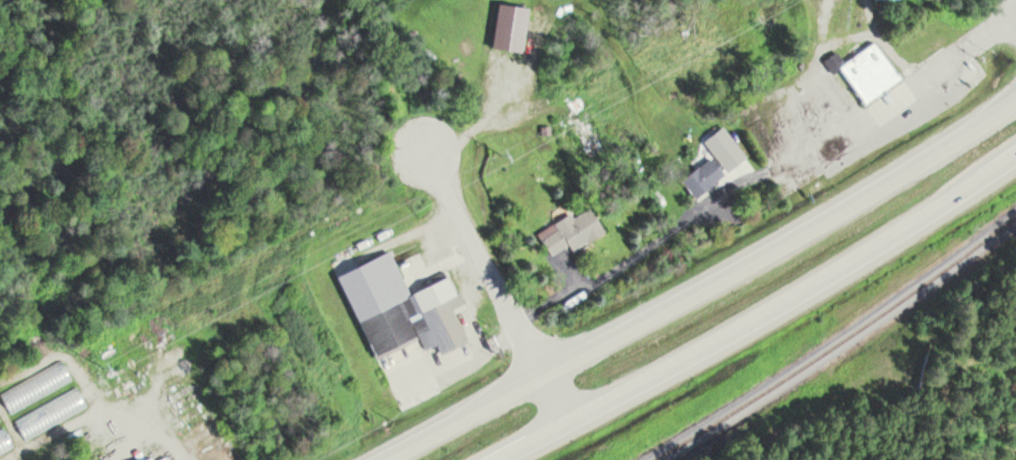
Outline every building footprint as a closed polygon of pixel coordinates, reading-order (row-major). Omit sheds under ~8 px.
[(489,46),(519,51),(525,6),(495,2),(489,46)] [(862,105),(899,80),(873,40),(840,62),(833,52),(822,59),(830,71),(836,67),(862,105)] [(592,120),(580,122),(582,140),(595,138),(592,120)] [(688,195),(721,178),(711,158),(678,175),(688,195)] [(603,232),(589,207),(571,217),(569,213),(535,232),(548,255),(567,245),(570,251),(603,232)] [(337,269),(366,357),(417,341),(420,350),(433,346),(435,351),(463,342),(451,307),(459,305),(449,276),(402,291),(390,252),(337,269)] [(7,412),(70,383),(61,362),(0,391),(0,397),(7,412)] [(13,420),(24,440),(85,408),(74,388),(13,420)] [(3,429),(0,431),(0,457),(13,450),(3,429)]
